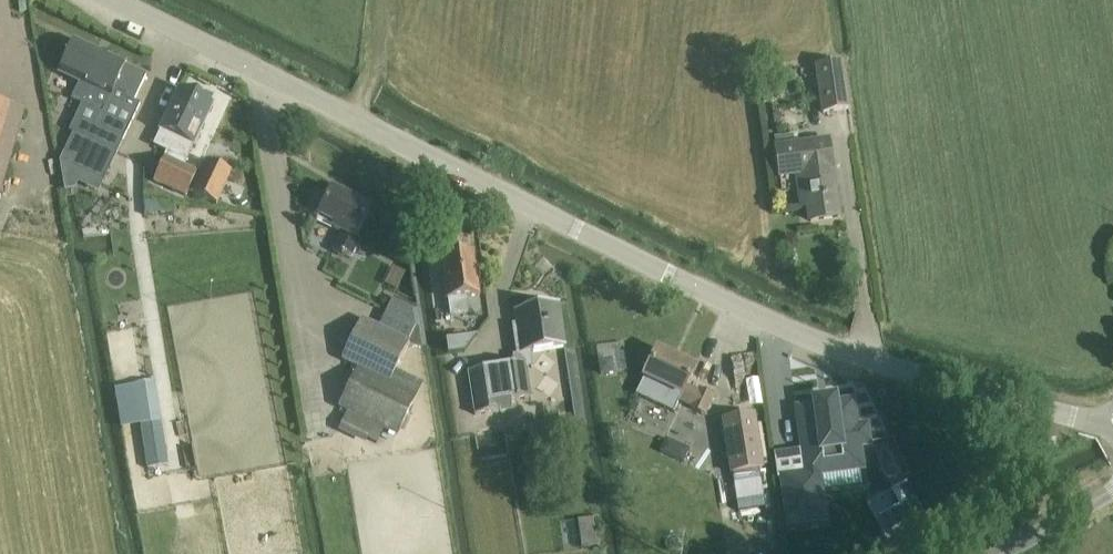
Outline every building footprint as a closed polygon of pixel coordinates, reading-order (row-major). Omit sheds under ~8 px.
[(65,61),(59,74),(80,83),(73,99),(82,104),(69,132),(73,134),(64,153),(59,162),(64,190),(64,192),(75,190),(76,188),(78,184),(98,193),(101,187),(107,173),(117,153),(131,124),(140,104),(134,102),(145,78),(123,68),(125,65),(74,41),(65,61)] [(843,62),(814,67),(821,116),(849,112),(850,111),(845,72),(843,62)] [(154,181),(179,192),(186,195),(197,170),(184,164),(202,125),(211,105),(179,90),(170,110),(155,144),(168,150),(154,181)] [(24,110),(0,103),(0,191),(24,110)] [(827,141),(775,149),(779,177),(780,177),(780,172),(796,170),(802,209),(808,208),(810,222),(838,218),(831,169),(832,169),(827,141)] [(207,159),(192,193),(216,204),(232,170),(207,159)] [(350,260),(359,240),(355,238),(370,210),(330,190),(326,199),(322,197),(313,195),(306,210),(313,216),(317,218),(318,216),(334,224),(331,230),(342,235),(333,252),(350,260)] [(173,216),(175,203),(145,198),(143,211),(173,216)] [(472,254),(441,258),(449,315),(467,313),(465,296),(478,294),(472,254)] [(361,320),(341,359),(361,369),(341,407),(349,411),(339,430),(366,443),(375,424),(398,436),(423,386),(396,372),(410,345),(406,343),(420,317),(391,300),(377,328),(361,320)] [(514,340),(517,362),(517,364),(466,372),(472,416),(509,411),(508,400),(530,397),(525,363),(533,362),(531,352),(564,347),(558,304),(514,311),(518,339),(514,340)] [(476,335),(446,339),(447,354),(465,352),(476,335)] [(694,368),(656,350),(643,377),(635,395),(673,413),(679,400),(688,404),(687,407),(704,414),(713,394),(700,388),(698,391),(686,386),(694,368)] [(134,384),(115,387),(120,426),(121,429),(140,426),(160,423),(157,401),(154,380),(134,384)] [(802,449),(778,453),(782,478),(788,525),(823,520),(817,475),(861,469),(858,446),(868,445),(866,427),(855,428),(852,401),(835,404),(834,399),(813,401),(814,407),(797,409),(802,449)] [(753,417),(724,422),(732,473),(761,468),(760,465),(754,426),(753,417)] [(666,438),(659,452),(683,463),(689,450),(666,438)] [(901,506),(881,517),(889,533),(922,515),(905,484),(893,491),(901,506)] [(580,550),(596,548),(595,531),(600,530),(598,518),(576,521),(580,550)]
